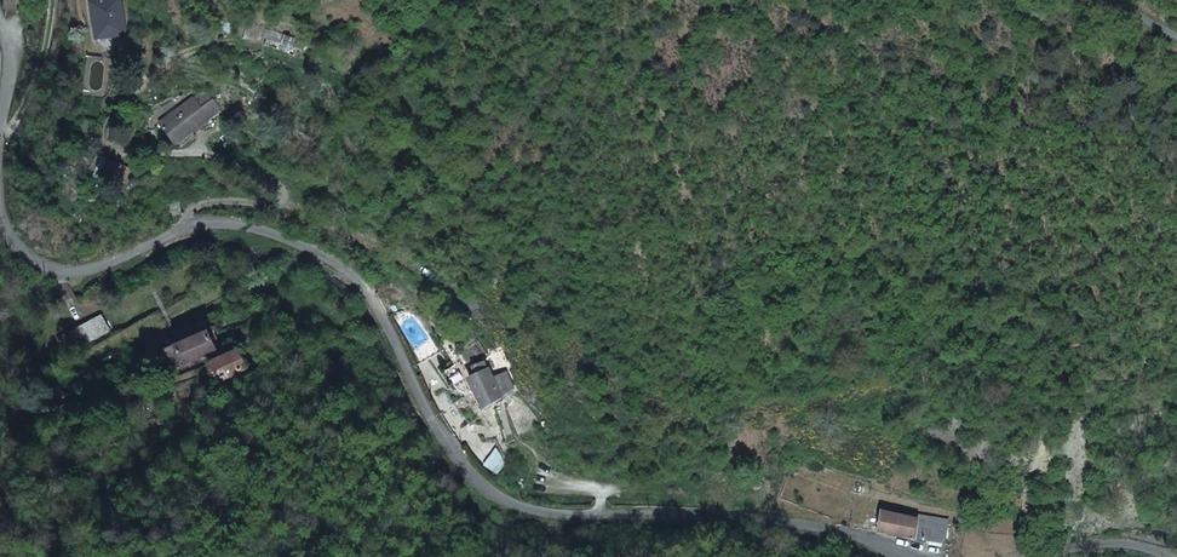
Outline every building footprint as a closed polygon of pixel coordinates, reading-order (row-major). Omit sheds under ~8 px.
[(24,9),(26,0),(17,0),(17,1),(24,9)] [(126,20),(123,0),(93,0),(100,35),(129,29),(126,20)] [(221,105),(208,89),(198,89),(160,119),(176,140),(221,105)] [(99,316),(54,336),(63,354),(107,335),(99,316)] [(214,345),(205,318),(182,324),(185,336),(164,343),(170,361),(214,345)] [(244,367),(238,349),(209,357),(214,375),(244,367)] [(473,376),(467,379),(481,408),(500,399),(511,392),(503,375),(491,380),(486,370),(485,370),(481,362),(469,368),(473,376)] [(60,410),(75,409),(74,402),(50,403),(50,413),(61,412),(60,410)] [(876,532),(937,544),(941,524),(880,510),(876,532)]
